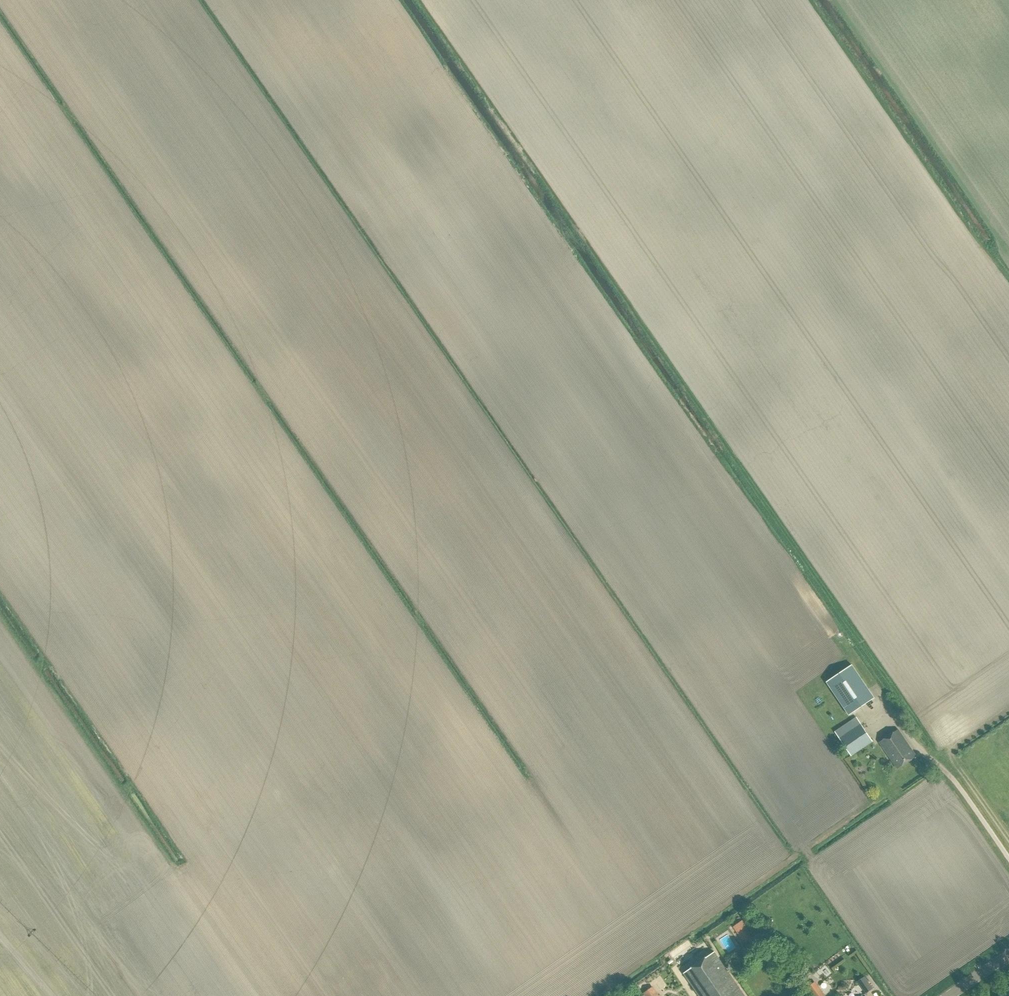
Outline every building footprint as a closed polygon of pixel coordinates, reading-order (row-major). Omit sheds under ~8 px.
[(852,665),(827,681),(849,715),(874,698),(852,665)] [(861,724),(840,738),(851,756),(873,741),(861,724)] [(898,729),(879,742),(898,769),(917,756),(898,729)] [(743,942),(753,936),(741,919),(731,925),(743,942)] [(715,951),(684,973),(700,995),(745,995),(715,951)] [(858,981),(866,993),(874,988),(865,976),(858,981)] [(814,982),(808,987),(815,995),(825,995),(814,982)] [(652,985),(642,992),(644,995),(659,995),(652,985)]
